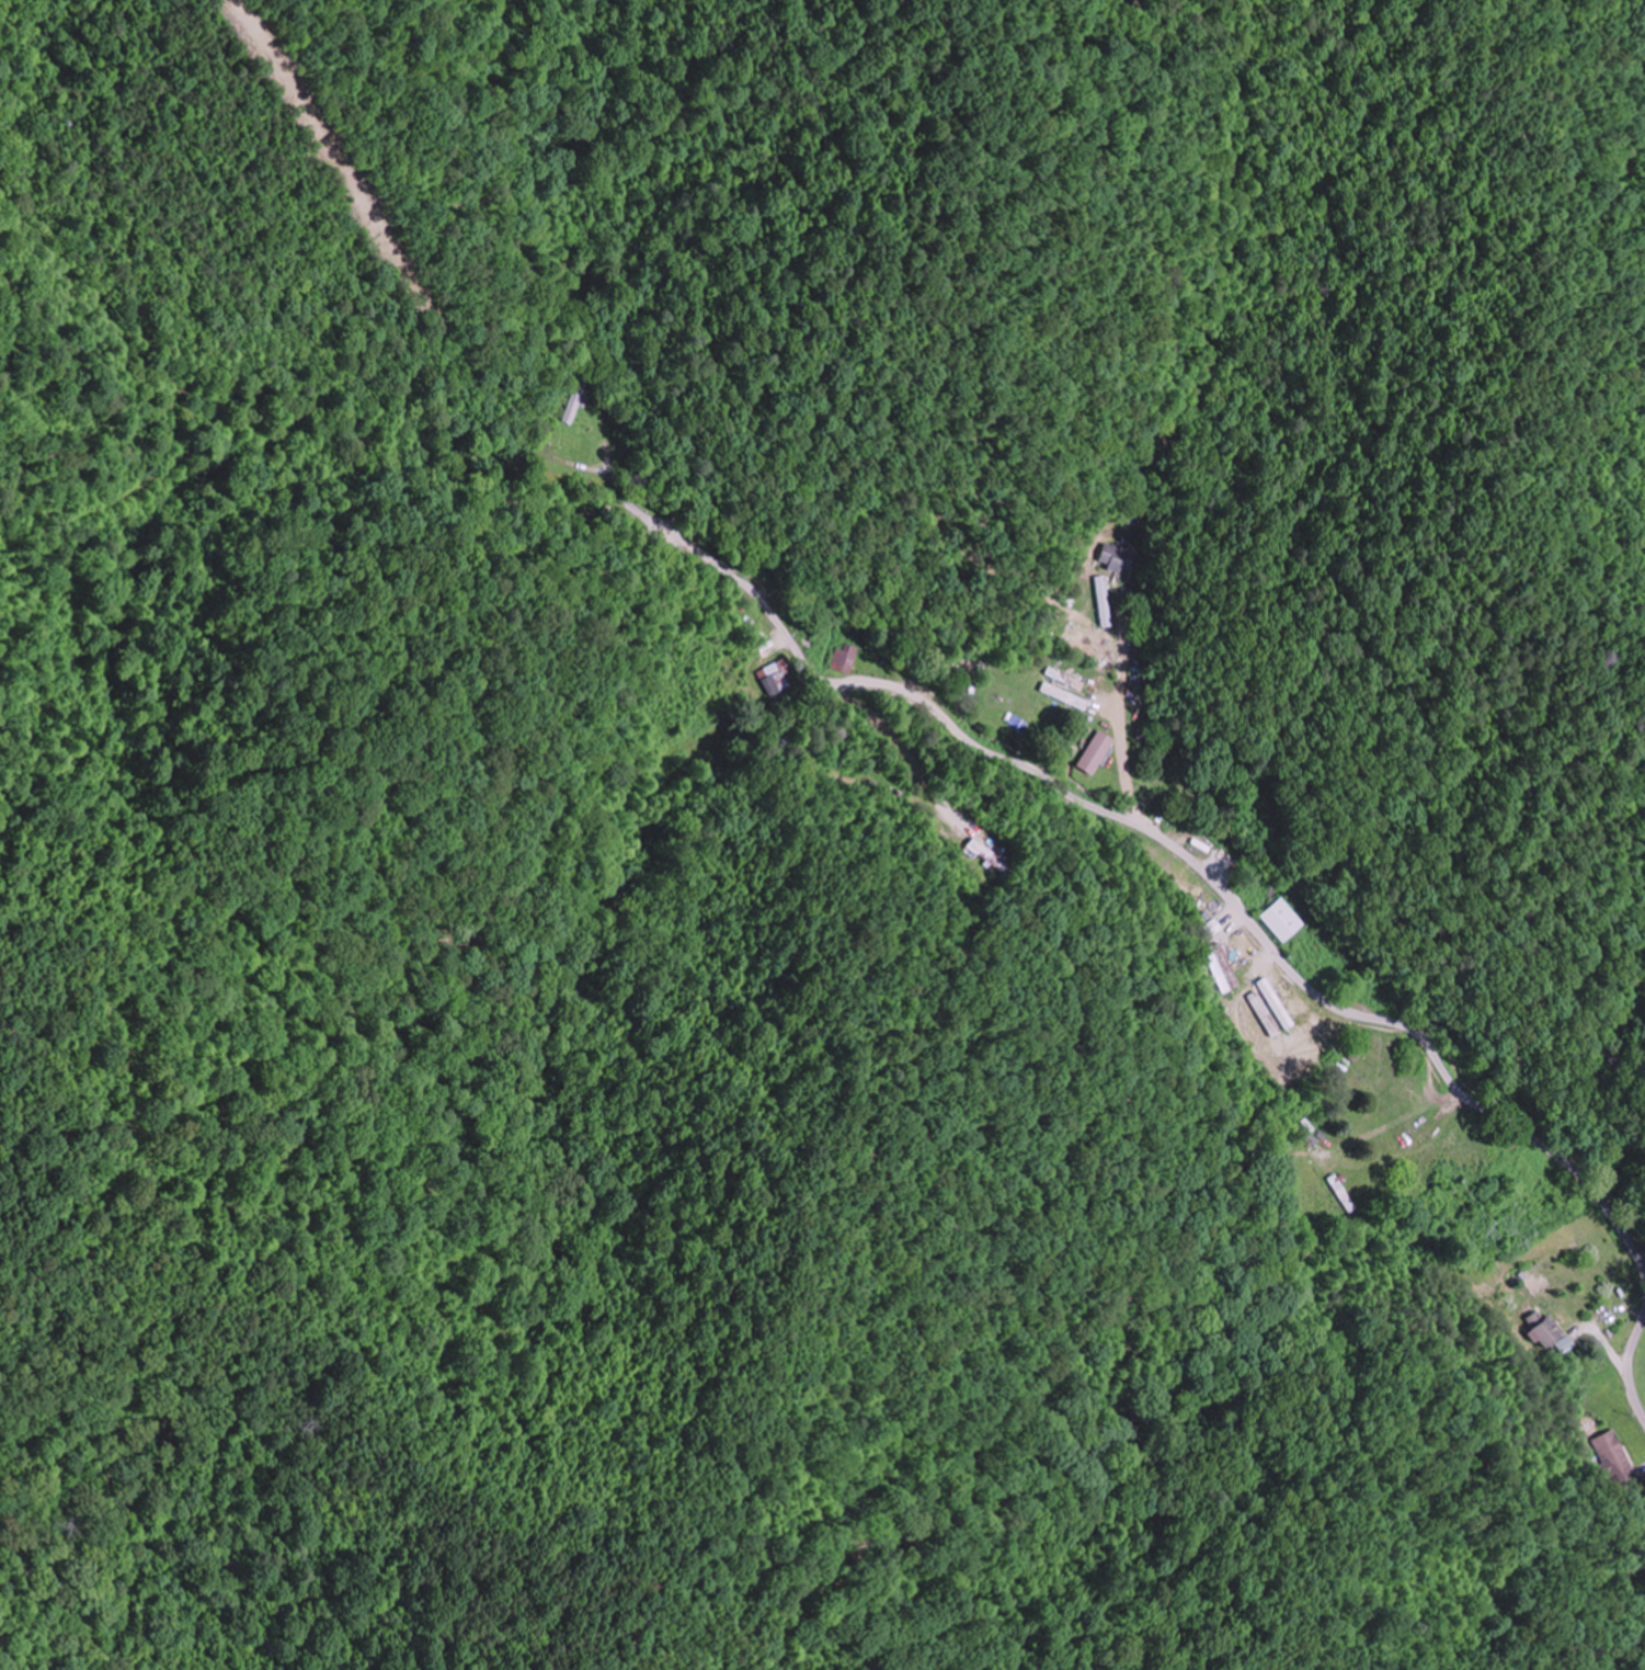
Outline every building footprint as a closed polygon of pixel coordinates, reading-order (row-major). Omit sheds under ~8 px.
[(564,395),(558,419),(577,425),(588,385),(577,382),(573,397),(564,395)] [(1135,571),(1137,548),(1105,545),(1103,568),(1135,571)] [(831,667),(851,675),(853,668),(876,677),(883,659),(841,643),(831,667)] [(792,671),(784,657),(758,673),(772,696),(790,685),(785,676),(792,671)] [(1117,741),(1101,730),(1077,765),(1093,776),(1117,741)] [(1001,871),(1006,862),(970,839),(964,847),(1001,871)] [(1261,915),(1283,943),(1306,925),(1284,897),(1261,915)] [(1255,995),(1286,1030),(1293,1024),(1262,989),(1255,995)] [(1328,1179),(1349,1212),(1356,1207),(1334,1174),(1328,1179)] [(1546,1320),(1540,1311),(1528,1320),(1549,1350),(1558,1343),(1566,1354),(1576,1346),(1553,1314),(1546,1320)] [(1593,1441),(1614,1487),(1625,1482),(1634,1502),(1644,1497),(1644,1476),(1639,1478),(1617,1430),(1593,1441)]
